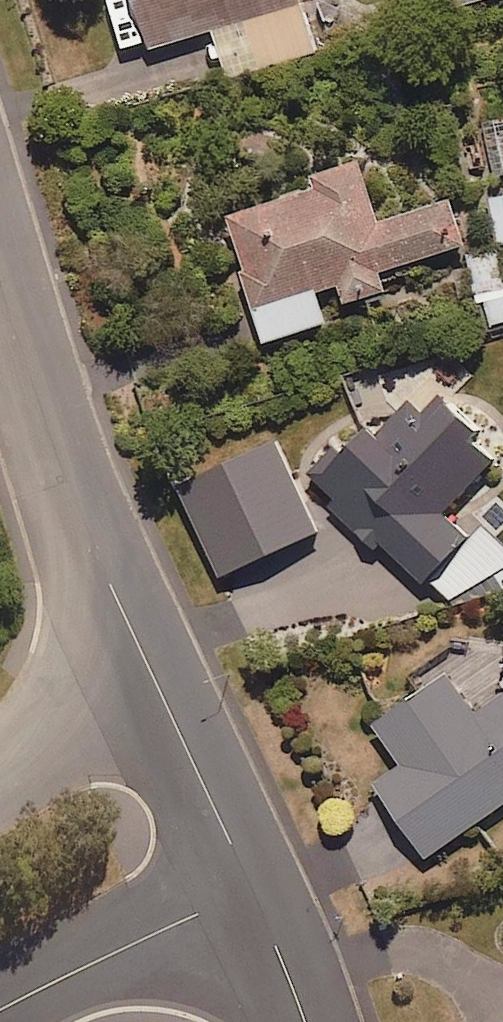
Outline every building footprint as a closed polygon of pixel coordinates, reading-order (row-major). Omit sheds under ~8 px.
[(146,43),(208,23),(224,74),(311,46),(296,0),(133,0),(146,43)] [(446,191),(372,213),(353,151),(303,167),(307,180),(220,206),(259,335),(320,317),(310,283),(333,276),(339,296),(380,284),(374,264),(460,238),(446,191)] [(488,192),(498,241),(502,240),(502,189),(488,192)] [(499,288),(498,245),(471,245),(472,289),(499,288)] [(502,317),(502,290),(483,295),(489,320),(502,317)] [(414,577),(425,568),(450,598),(502,567),(502,541),(477,516),(461,533),(439,506),(496,459),(439,389),(412,411),(403,400),(371,426),(364,418),(304,467),(357,532),(369,522),(414,577)] [(217,569),(313,526),(271,433),(175,476),(217,569)] [(502,796),(502,687),(470,710),(441,669),(370,719),(398,759),(372,777),(424,851),(502,796)]
